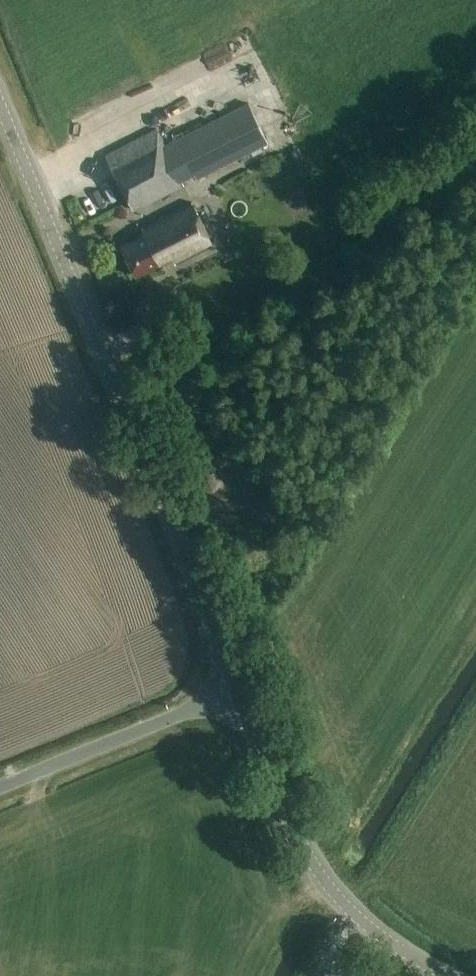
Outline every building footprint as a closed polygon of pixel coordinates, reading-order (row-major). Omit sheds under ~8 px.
[(268,145),(247,103),(164,145),(156,129),(103,156),(131,212),(183,186),(181,182),(194,175),(197,181),(268,145)] [(79,170),(97,165),(95,156),(77,161),(79,170)] [(172,265),(212,245),(191,203),(142,228),(145,234),(121,246),(135,275),(169,258),(172,265)] [(295,284),(281,294),(283,296),(287,303),(301,293),(297,287),(295,284)]
